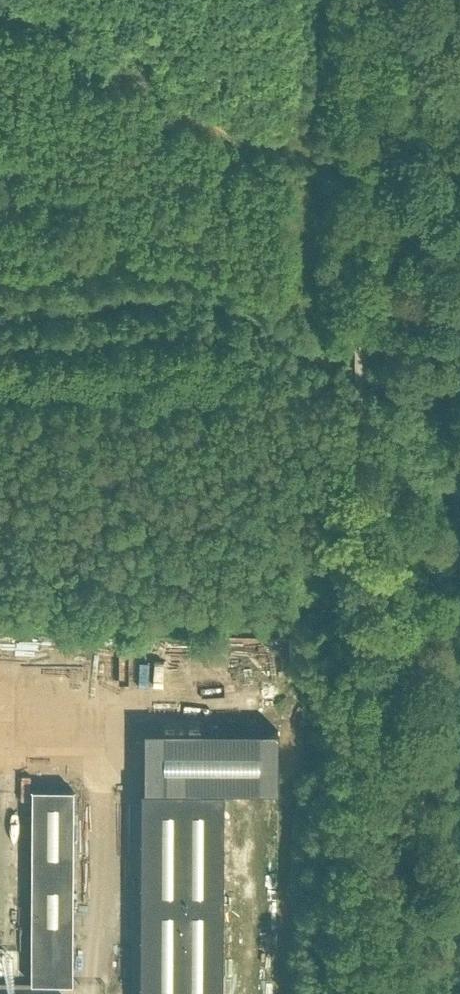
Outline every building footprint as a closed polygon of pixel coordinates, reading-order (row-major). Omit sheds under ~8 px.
[(31,982),(72,982),(72,789),(32,789),(31,982)] [(139,993),(221,993),(222,790),(140,790),(139,993)]
